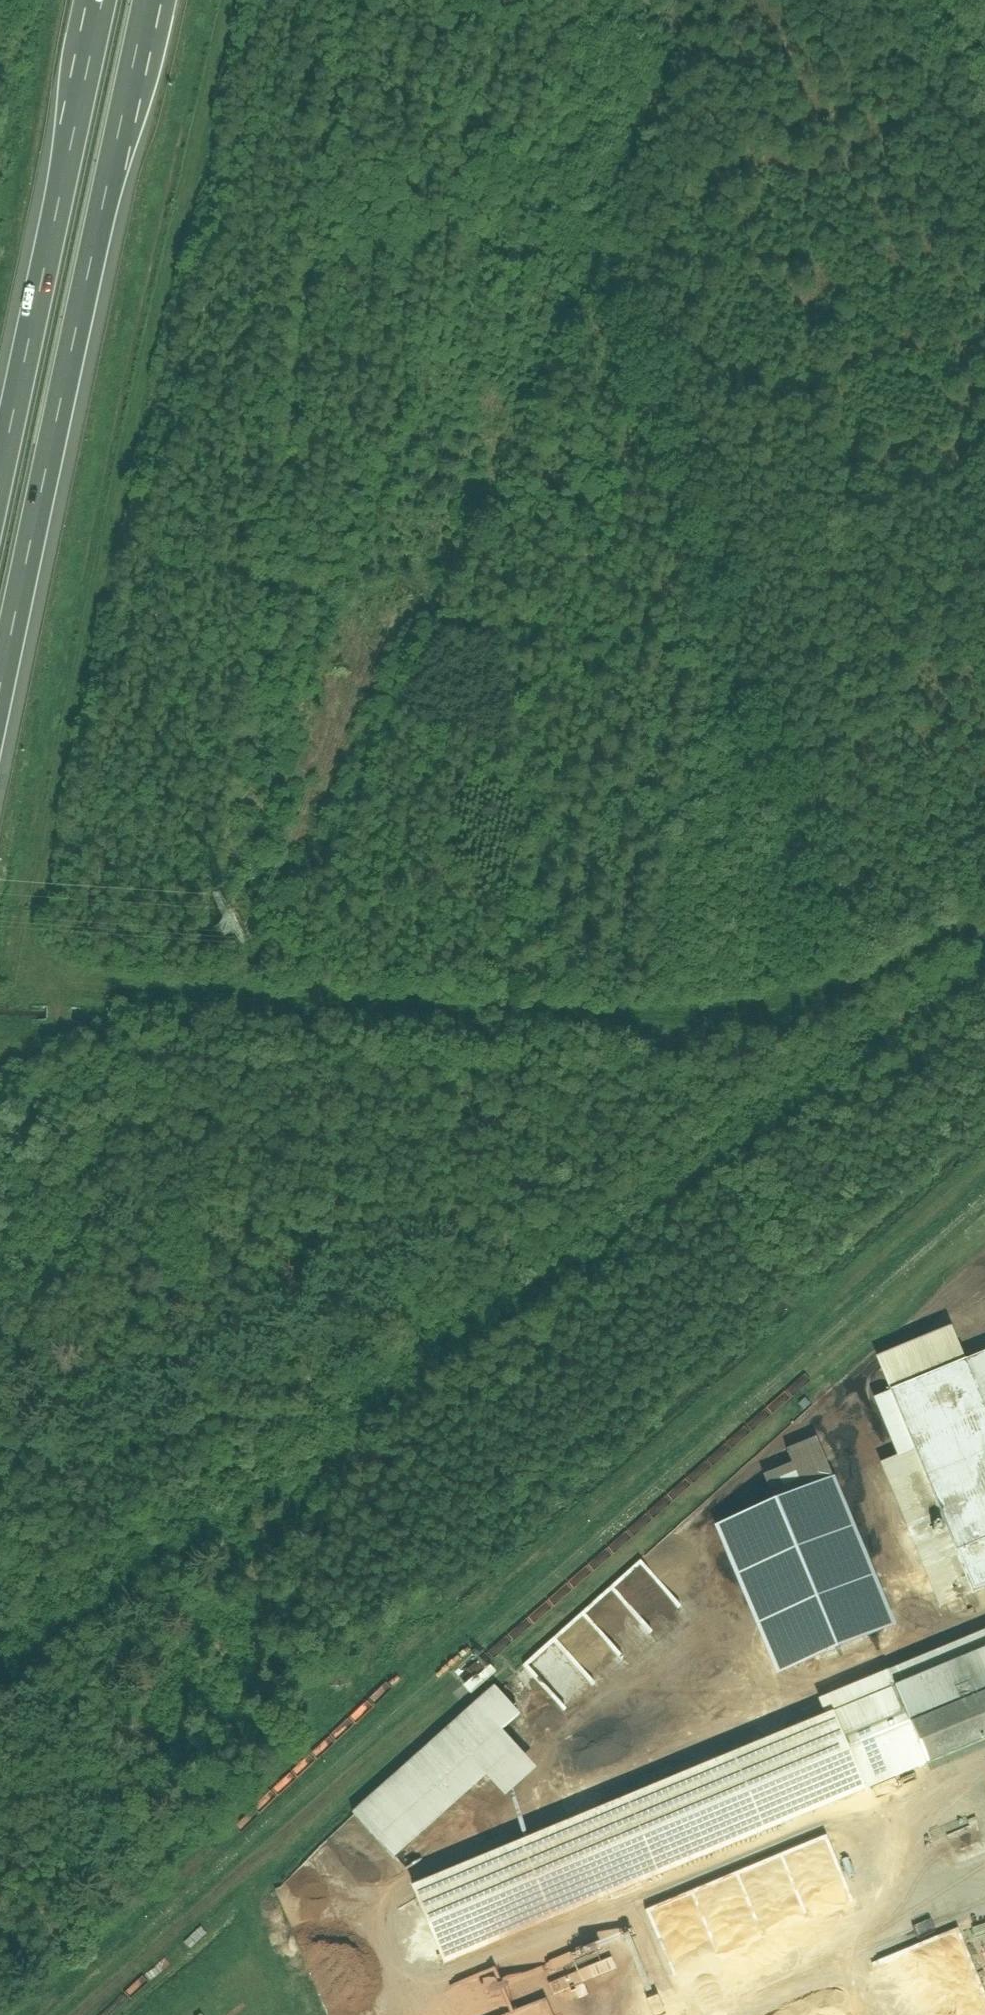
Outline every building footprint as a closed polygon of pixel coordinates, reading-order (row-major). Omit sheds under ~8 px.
[(967,1363),(954,1331),(878,1362),(917,1456),(882,1470),(943,1615),(984,1598),(984,1355),(967,1363)] [(894,1631),(832,1476),(711,1525),(774,1679),(894,1631)] [(395,1891),(430,1972),(984,1736),(984,1624),(802,1702),(808,1716),(395,1891)] [(503,1807),(537,1777),(504,1740),(521,1725),(496,1696),(349,1825),(391,1873),(487,1789),(503,1807)]
